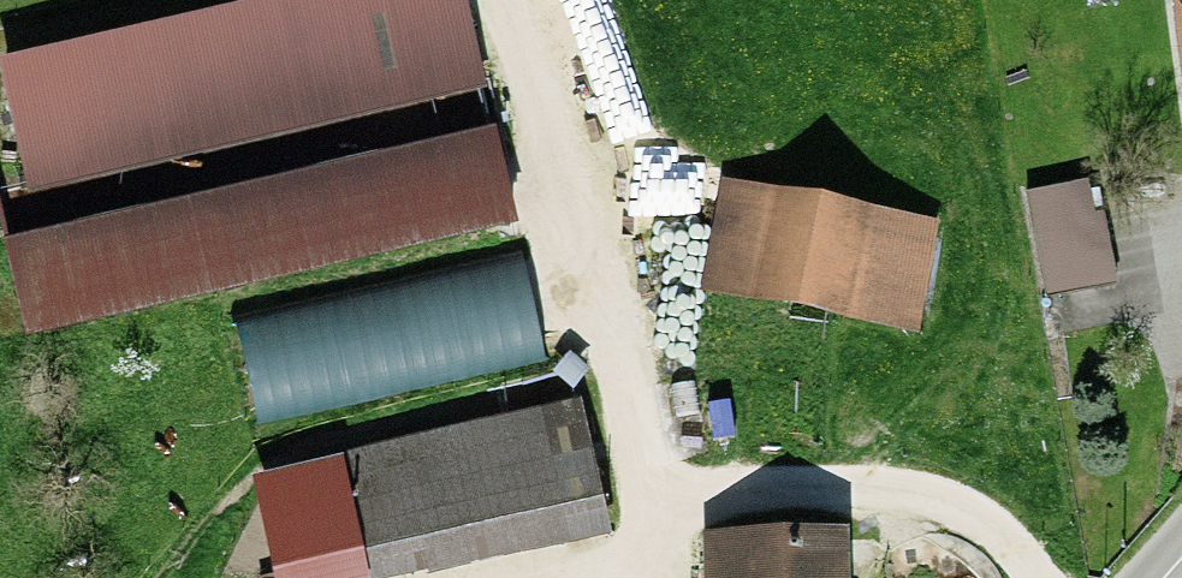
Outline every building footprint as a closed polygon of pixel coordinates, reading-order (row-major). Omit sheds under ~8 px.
[(0,65),(0,73),(29,198),(489,93),(468,0),(284,0),(0,65)] [(1181,98),(1181,0),(1169,0),(1181,98)] [(520,233),(497,132),(5,244),(29,345),(520,233)] [(918,335),(941,222),(723,180),(701,293),(918,335)] [(1100,183),(1029,194),(1046,298),(1117,286),(1100,183)] [(547,360),(522,251),(236,315),(261,425),(547,360)] [(553,378),(575,393),(591,370),(568,355),(553,378)] [(611,540),(582,405),(332,458),(333,465),(253,482),(274,577),(414,577),(429,575),(430,577),(436,577),(611,540)] [(851,535),(704,537),(705,577),(851,577),(851,535)]
